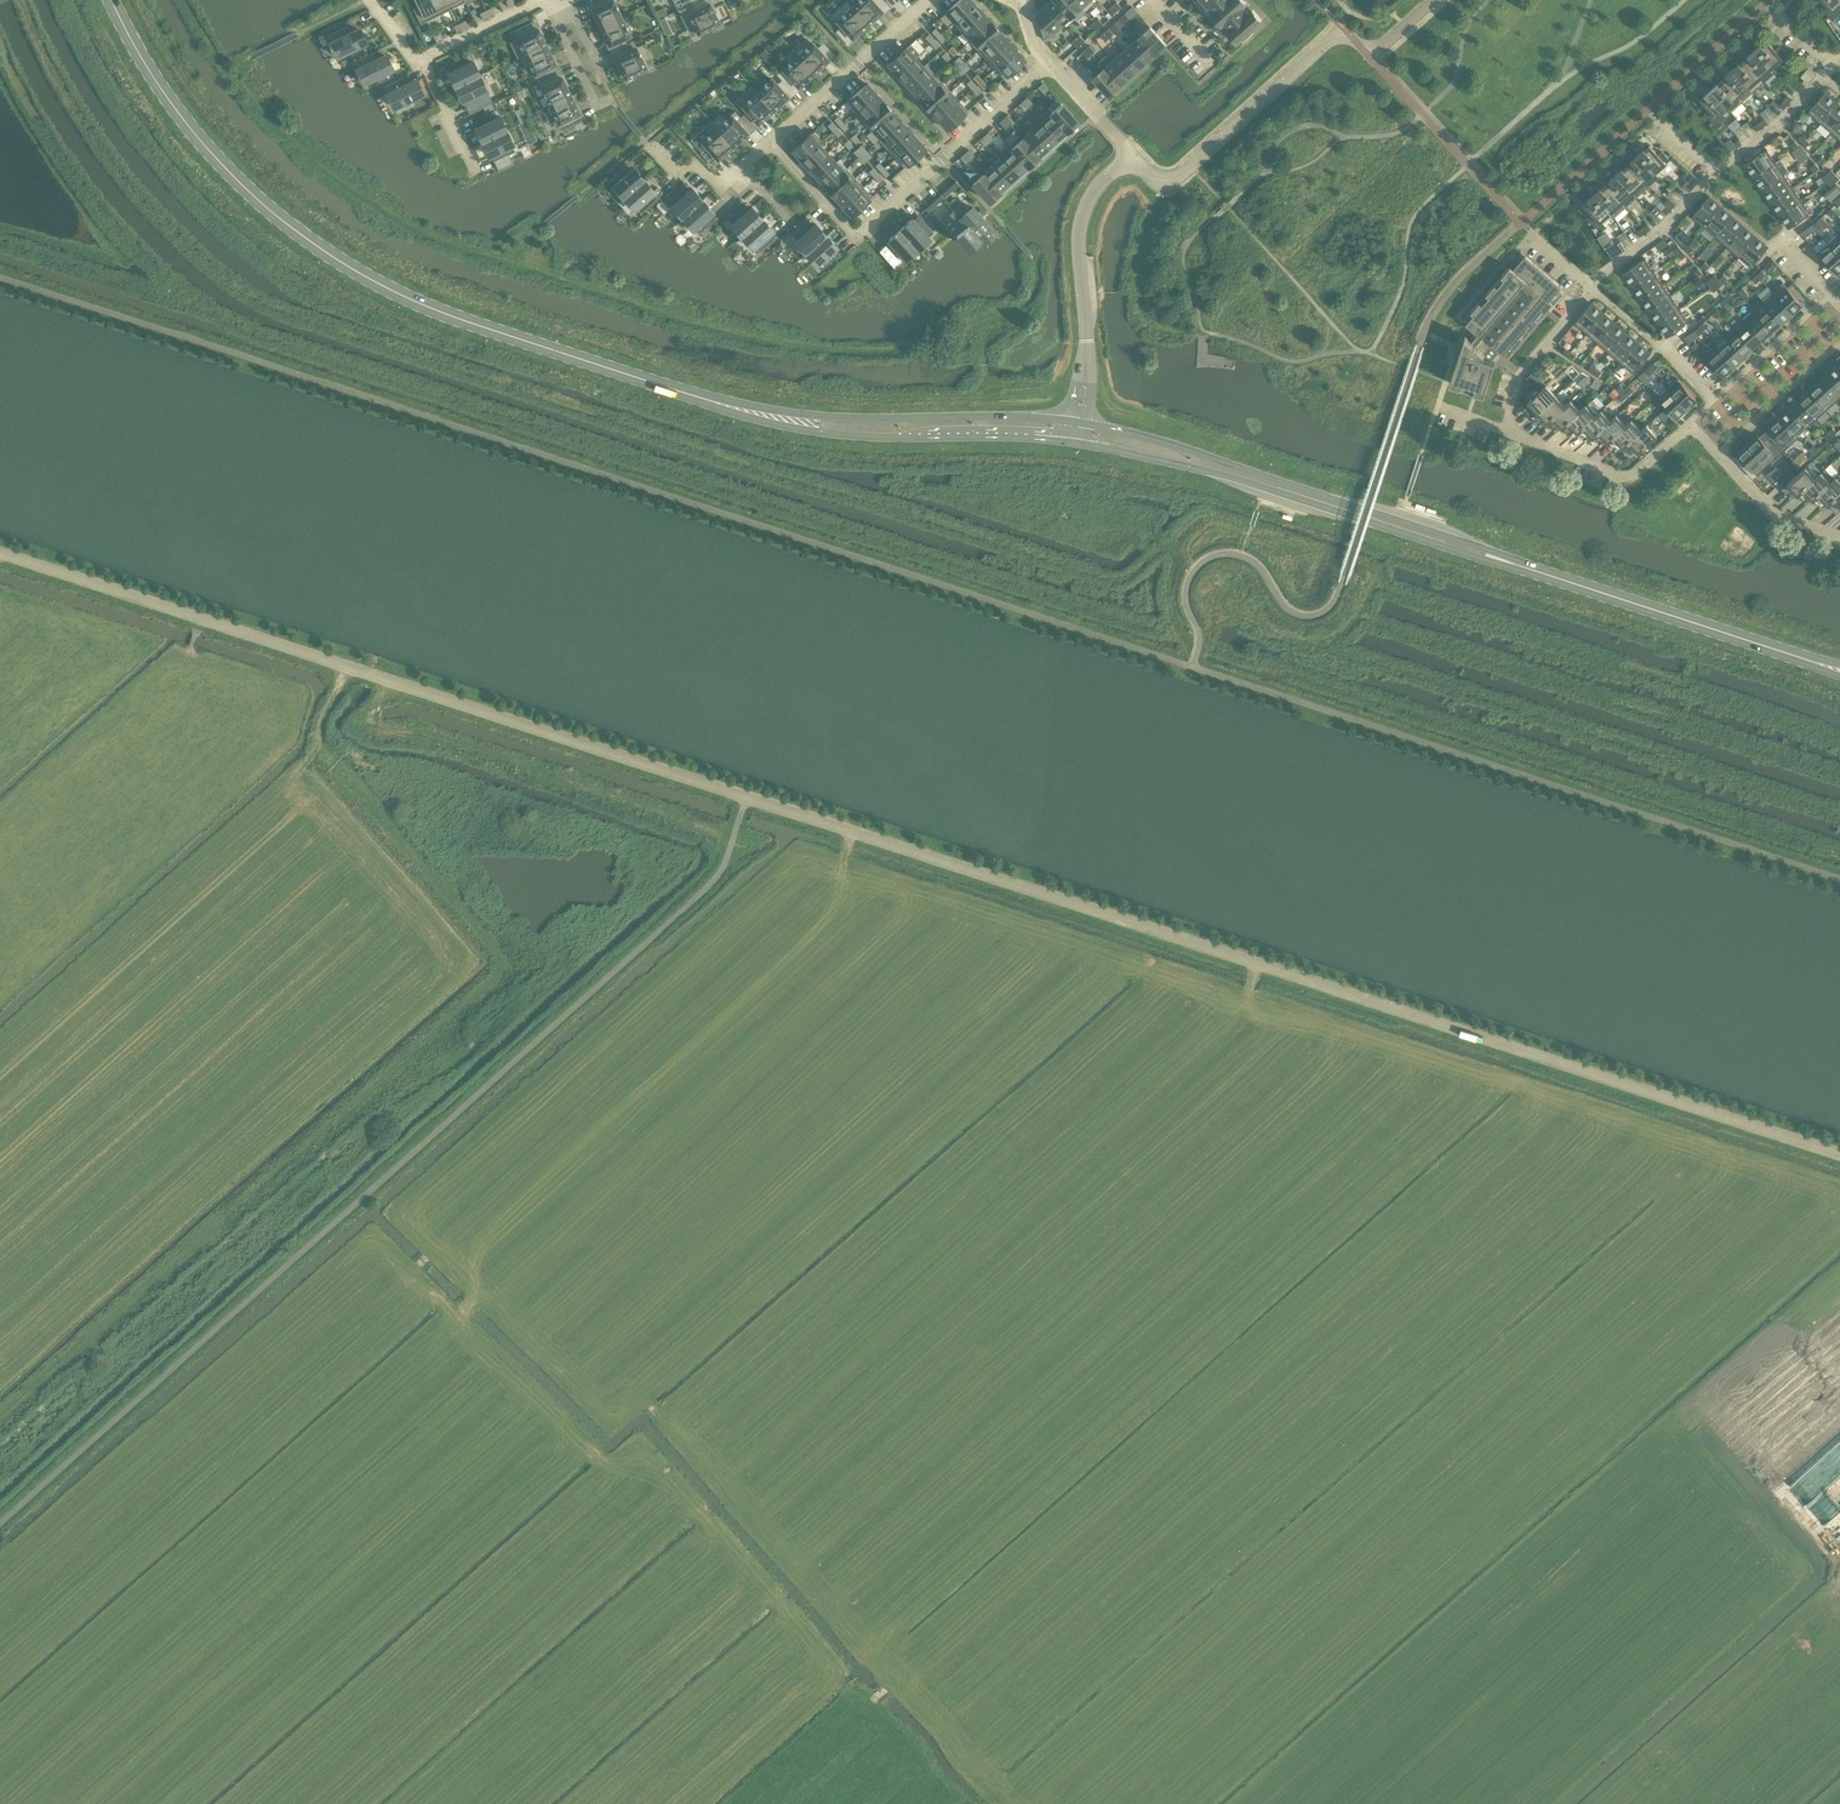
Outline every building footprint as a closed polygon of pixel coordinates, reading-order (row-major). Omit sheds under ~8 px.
[(432,0),(415,0),(418,6),(413,8),(421,23),(439,14),(432,0)] [(449,0),(432,0),(439,14),(452,8),(449,0)] [(600,27),(621,16),(617,7),(618,7),(617,4),(616,5),(613,0),(590,0),(589,0),(593,8),(592,8),(600,27)] [(686,7),(689,13),(682,17),(687,28),(695,24),(699,33),(720,22),(710,2),(708,3),(707,0),(698,0),(686,7)] [(846,1),(867,24),(882,11),(881,10),(887,5),(883,0),(858,0),(859,1),(852,7),(847,1),(846,1)] [(947,10),(956,19),(952,22),(953,23),(974,4),(970,0),(959,0),(947,10)] [(1047,7),(1062,24),(1072,16),(1058,0),(1054,0),(1047,7)] [(1072,16),(1081,7),(1074,0),(1058,0),(1072,16)] [(1194,1),(1210,18),(1230,0),(1195,0),(1194,1)] [(1210,18),(1226,36),(1229,33),(1229,32),(1249,13),(1242,5),(1244,4),(1240,0),(1230,0),(1210,18)] [(1826,3),(1822,7),(1833,20),(1839,13),(1839,8),(1839,7),(1839,6),(1839,0),(1823,0),(1826,3)] [(867,24),(846,1),(838,8),(843,14),(842,15),(842,16),(837,21),(842,26),(836,31),(846,42),(851,37),(852,38),(867,24)] [(1113,5),(1118,11),(1122,8),(1116,2),(1113,5)] [(974,4),(953,23),(961,32),(982,13),(974,4)] [(1118,11),(1113,5),(1109,9),(1114,15),(1118,11)] [(492,7),(486,10),(489,17),(495,14),(492,7)] [(1062,24),(1047,7),(1037,15),(1037,16),(1038,16),(1041,19),(1039,21),(1045,40),(1062,24)] [(489,17),(486,10),(480,13),(483,20),(489,17)] [(1229,32),(1229,33),(1237,41),(1240,38),(1243,41),(1250,35),(1247,32),(1259,21),(1251,11),(1249,13),(1229,32)] [(982,13),(961,32),(970,41),(991,23),(982,13)] [(1126,13),(1122,16),(1128,22),(1132,18),(1126,13)] [(611,44),(614,50),(633,41),(626,44),(624,38),(630,34),(627,28),(628,27),(627,25),(626,25),(621,16),(600,27),(609,45),(611,44)] [(1128,22),(1122,16),(1119,19),(1124,25),(1128,22)] [(659,20),(663,29),(669,26),(665,18),(659,20)] [(1098,18),(1095,22),(1100,27),(1104,24),(1098,18)] [(460,23),(463,30),(469,27),(465,20),(460,23)] [(526,56),(547,46),(538,28),(537,28),(533,21),(514,31),(520,44),(520,45),(521,47),(514,50),(519,60),(526,56)] [(1100,27),(1095,22),(1091,25),(1096,31),(1100,27)] [(463,30),(460,23),(454,26),(457,33),(463,30)] [(991,23),(970,41),(978,51),(999,32),(991,23)] [(330,42),(337,56),(365,42),(358,28),(346,34),(343,27),(328,34),(331,41),(330,42)] [(1141,36),(1157,54),(1166,45),(1150,27),(1141,36)] [(931,32),(937,37),(941,34),(935,28),(931,32)] [(1108,29),(1105,32),(1110,38),(1114,35),(1108,29)] [(999,32),(978,51),(986,60),(1007,41),(999,32)] [(1110,38),(1105,32),(1101,36),(1106,42),(1110,38)] [(437,42),(443,40),(440,33),(434,35),(437,42)] [(925,37),(930,43),(934,40),(929,34),(925,37)] [(941,34),(937,37),(942,43),(946,40),(941,34)] [(1076,38),(1082,44),(1085,40),(1080,35),(1076,38)] [(1157,54),(1141,36),(1132,44),(1148,62),(1157,54)] [(1082,44),(1076,38),(1072,42),(1078,47),(1082,44)] [(934,40),(930,43),(935,49),(939,46),(934,40)] [(1771,68),(1772,68),(1783,58),(1787,54),(1779,46),(1775,49),(1766,40),(1761,45),(1760,43),(1754,49),(1771,68)] [(614,50),(617,57),(616,57),(626,78),(646,67),(642,58),(650,54),(644,43),(636,47),(633,41),(614,50)] [(1007,41),(986,60),(995,69),(1015,50),(1007,41)] [(800,43),(793,49),(814,73),(828,60),(827,59),(833,53),(823,43),(817,48),(812,42),(807,47),(806,47),(805,48),(800,43)] [(915,58),(919,54),(910,44),(888,64),(897,73),(914,57),(915,58)] [(1132,44),(1122,53),(1138,70),(1148,62),(1132,44)] [(1086,49),(1092,55),(1096,51),(1090,45),(1086,49)] [(526,56),(530,65),(529,65),(531,68),(532,67),(538,80),(557,71),(554,64),(556,64),(547,46),(526,56)] [(948,49),(953,55),(957,52),(952,46),(948,49)] [(760,52),(765,58),(770,53),(765,47),(760,52)] [(788,65),(778,74),(792,90),(797,86),(798,87),(814,73),(793,49),(784,57),(789,62),(787,64),(788,65)] [(1092,55),(1086,49),(1082,52),(1088,58),(1092,55)] [(1771,68),(1754,49),(1748,55),(1749,56),(1744,60),(1764,82),(1775,72),(1772,68),(1771,68)] [(1015,50),(995,69),(1003,78),(1024,60),(1015,50)] [(945,52),(941,56),(947,62),(951,58),(945,52)] [(357,68),(363,82),(391,69),(384,55),(373,60),(370,53),(354,61),(358,68),(357,68)] [(1138,70),(1122,53),(1113,61),(1129,79),(1138,70)] [(449,73),(455,86),(479,75),(473,61),(471,62),(468,55),(447,65),(451,72),(449,73)] [(959,56),(955,60),(960,66),(965,62),(959,56)] [(914,57),(897,73),(905,83),(926,64),(926,63),(922,66),(915,58),(914,57)] [(951,64),(956,70),(960,66),(955,60),(951,64)] [(1739,63),(1732,69),(1753,92),(1764,82),(1744,60),(1740,64),(1739,63)] [(1113,61),(1104,69),(1120,87),(1129,79),(1113,61)] [(965,62),(960,66),(966,72),(970,68),(965,62)] [(926,64),(905,83),(914,92),(934,73),(926,64)] [(960,66),(956,70),(961,76),(966,72),(960,66)] [(1808,67),(1800,77),(1804,80),(1806,77),(1811,81),(1817,74),(1808,67)] [(1120,87),(1104,69),(1094,78),(1110,96),(1120,87)] [(1753,92),(1732,69),(1726,74),(1727,75),(1723,79),(1742,101),(1753,92)] [(542,108),(570,94),(562,76),(560,77),(557,71),(538,80),(544,93),(543,93),(545,96),(549,104),(542,108)] [(934,73),(914,92),(922,101),(943,82),(934,73)] [(765,86),(757,92),(773,110),(788,96),(787,95),(792,90),(778,74),(777,74),(782,80),(777,84),(772,79),(767,84),(766,83),(764,85),(765,86)] [(973,77),(978,83),(982,80),(977,74),(973,77)] [(479,75),(455,86),(462,100),(464,99),(467,106),(488,96),(484,89),(486,88),(479,75)] [(1806,86),(1811,81),(1806,77),(1804,80),(1802,82),(1806,86)] [(387,93),(394,107),(422,93),(415,79),(403,85),(400,78),(385,85),(388,92),(387,93)] [(1717,82),(1711,88),(1728,107),(1727,107),(1731,111),(1742,101),(1723,79),(1718,84),(1717,82)] [(966,83),(971,89),(975,86),(970,80),(966,83)] [(982,80),(978,83),(983,89),(987,86),(982,80)] [(922,101),(930,110),(951,92),(943,82),(922,101)] [(867,83),(846,102),(854,112),(875,93),(867,83)] [(1042,83),(1037,87),(1044,94),(1048,89),(1042,83)] [(975,86),(971,89),(977,95),(981,92),(975,86)] [(1728,107),(1711,88),(1705,94),(1706,95),(1701,99),(1709,109),(1705,112),(1716,125),(1726,116),(1722,112),(1727,107),(1728,107)] [(523,89),(517,92),(520,98),(526,95),(523,89)] [(747,111),(742,116),(752,127),(757,122),(758,123),(773,110),(757,92),(750,99),(749,98),(747,100),(748,101),(742,106),(747,111)] [(951,92),(930,110),(938,119),(959,100),(951,92)] [(1820,122),(1837,103),(1825,92),(1808,112),(1820,122)] [(875,93),(854,112),(863,121),(884,102),(875,93)] [(570,94),(542,108),(547,118),(553,114),(554,116),(555,116),(562,130),(581,120),(578,113),(579,112),(570,94)] [(1787,96),(1783,100),(1788,104),(1792,100),(1787,96)] [(1027,97),(1022,101),(1028,107),(1033,103),(1027,97)] [(959,101),(959,100),(938,119),(947,129),(968,110),(959,101)] [(1788,104),(1783,100),(1779,105),(1784,109),(1788,104)] [(1028,107),(1022,101),(1018,105),(1024,111),(1028,107)] [(884,102),(863,121),(871,130),(892,111),(884,102)] [(1048,109),(1067,130),(1077,121),(1061,103),(1051,112),(1048,109)] [(1837,103),(1820,122),(1831,132),(1839,122),(1839,105),(1837,103)] [(1048,109),(1038,118),(1057,139),(1067,130),(1048,109)] [(476,128),(482,142),(506,130),(500,116),(498,117),(495,110),(474,120),(477,127),(476,128)] [(892,111),(871,130),(879,139),(900,121),(892,111)] [(539,113),(529,118),(533,126),(543,121),(539,113)] [(1007,114),(1003,118),(1009,125),(1013,121),(1007,114)] [(724,122),(717,129),(732,146),(748,132),(747,131),(752,127),(742,116),(737,121),(732,115),(726,120),(726,119),(724,121),(724,122)] [(838,116),(834,119),(839,125),(843,122),(838,116)] [(1003,118),(999,122),(1005,129),(1009,125),(1003,118)] [(1038,118),(1029,127),(1047,148),(1057,139),(1038,118)] [(1759,122),(1762,127),(1767,124),(1764,119),(1759,122)] [(527,121),(519,125),(528,145),(537,141),(527,121)] [(900,121),(879,139),(888,149),(908,130),(900,121)] [(831,122),(827,125),(833,131),(837,128),(831,122)] [(843,122),(839,125),(845,131),(849,128),(843,122)] [(1762,127),(1759,122),(1754,126),(1757,131),(1762,127)] [(1831,132),(1839,140),(1839,122),(1831,132)] [(1019,135),(1037,156),(1047,148),(1029,127),(1028,127),(1031,131),(1022,138),(1019,135)] [(837,128),(833,131),(838,137),(842,134),(837,128)] [(732,146),(717,129),(710,135),(709,135),(707,137),(708,137),(702,142),(707,148),(701,153),(711,164),(717,158),(718,159),(732,146)] [(506,130),(482,142),(489,155),(491,155),(498,170),(513,163),(509,154),(515,151),(511,145),(513,144),(506,130)] [(908,130),(888,149),(896,158),(917,139),(908,130)] [(814,131),(793,150),(801,159),(822,141),(814,131)] [(988,132),(983,136),(989,142),(994,138),(988,132)] [(851,138),(856,143),(860,140),(855,134),(851,138)] [(1802,143),(1806,139),(1802,134),(1798,138),(1802,143)] [(1019,135),(1009,144),(1028,165),(1037,156),(1019,135)] [(983,136),(979,140),(985,146),(989,142),(983,136)] [(917,139),(896,158),(904,167),(925,148),(917,139)] [(1734,143),(1737,148),(1742,144),(1739,139),(1734,143)] [(1806,139),(1802,143),(1806,147),(1810,143),(1806,139)] [(853,146),(848,140),(844,144),(849,150),(853,146)] [(1794,149),(1799,145),(1795,140),(1790,145),(1794,149)] [(822,141),(801,159),(810,169),(827,153),(820,144),(823,141),(822,141)] [(862,144),(858,148),(863,154),(867,150),(862,144)] [(1009,144),(999,153),(1018,174),(1028,165),(1009,144)] [(1644,149),(1637,154),(1654,173),(1655,173),(1666,163),(1670,159),(1662,151),(1658,155),(1650,145),(1644,150),(1644,149)] [(1803,150),(1799,145),(1794,149),(1799,154),(1803,150)] [(853,152),(859,158),(863,154),(858,148),(853,152)] [(968,149),(964,153),(970,160),(974,156),(968,149)] [(1754,177),(1776,162),(1767,149),(1745,164),(1754,177)] [(867,150),(863,154),(868,160),(872,156),(867,150)] [(1008,183),(1018,174),(999,153),(1000,152),(999,151),(988,161),(992,165),(1008,183)] [(827,153),(810,169),(818,178),(836,162),(827,153)] [(970,160),(964,153),(960,157),(966,164),(970,160)] [(863,154),(859,158),(864,164),(868,160),(863,154)] [(1654,173),(1637,154),(1631,160),(1632,161),(1627,165),(1647,187),(1658,177),(1655,173),(1654,173)] [(1822,156),(1818,160),(1822,165),(1826,161),(1822,156)] [(1776,162),(1754,177),(1763,190),(1784,174),(1789,171),(1781,159),(1776,162)] [(836,162),(818,178),(826,187),(847,168),(843,171),(836,162)] [(879,162),(875,165),(881,171),(885,168),(879,162)] [(1819,168),(1815,163),(1810,167),(1815,172),(1819,168)] [(613,186),(624,198),(644,180),(633,168),(632,170),(627,164),(610,179),(615,185),(613,186)] [(980,170),(979,171),(998,192),(1008,183),(992,165),(983,173),(980,170)] [(1622,168),(1616,174),(1636,197),(1647,187),(1627,165),(1623,169),(1622,168)] [(847,168),(826,187),(835,196),(855,178),(847,168)] [(873,168),(869,171),(874,177),(878,174),(873,168)] [(885,168),(881,171),(886,177),(890,173),(885,168)] [(1831,169),(1827,173),(1831,178),(1835,174),(1831,169)] [(998,192),(979,171),(970,180),(988,201),(998,192)] [(1694,187),(1700,180),(1693,173),(1682,186),(1690,192),(1694,187)] [(1831,178),(1827,173),(1822,177),(1826,182),(1831,178)] [(878,174),(874,177),(879,183),(883,179),(878,174)] [(1610,181),(1606,185),(1626,207),(1636,197),(1616,174),(1609,180),(1610,181)] [(1793,187),(1784,174),(1763,190),(1771,202),(1793,187)] [(1835,174),(1831,178),(1835,183),(1839,179),(1835,174)] [(855,178),(835,196),(843,206),(864,187),(855,178)] [(1835,183),(1831,178),(1826,182),(1831,187),(1835,183)] [(644,180),(624,198),(634,209),(636,208),(641,213),(657,198),(652,192),(654,191),(644,180)] [(672,206),(682,218),(702,200),(692,188),(690,190),(685,184),(668,199),(673,205),(672,206)] [(952,184),(943,192),(946,196),(955,188),(952,184)] [(1600,188),(1594,193),(1611,212),(1611,213),(1614,217),(1626,207),(1606,185),(1601,189),(1600,188)] [(1825,195),(1832,203),(1839,195),(1839,190),(1836,185),(1825,195)] [(864,187),(843,206),(851,215),(872,196),(864,187)] [(1793,187),(1771,202),(1780,214),(1802,199),(1793,187)] [(1611,212),(1594,193),(1588,199),(1589,200),(1584,205),(1592,214),(1588,218),(1596,226),(1611,213),(1611,212)] [(1704,227),(1721,207),(1709,196),(1692,217),(1704,227)] [(929,204),(932,208),(941,200),(938,197),(929,204)] [(1667,206),(1671,209),(1675,205),(1668,199),(1664,203),(1667,206)] [(1811,212),(1802,199),(1780,214),(1789,227),(1811,212)] [(702,200),(682,218),(693,229),(694,228),(699,233),(716,218),(711,212),(712,211),(702,200)] [(732,225),(742,236),(762,219),(752,207),(750,209),(745,203),(745,204),(745,203),(728,218),(733,224),(732,225)] [(1671,209),(1667,206),(1663,210),(1667,214),(1671,209)] [(972,207),(961,217),(979,236),(978,237),(983,243),(995,232),(972,207)] [(1733,217),(1721,207),(1704,227),(1716,237),(1733,217)] [(1831,208),(1827,212),(1831,217),(1835,212),(1831,208)] [(979,236),(961,217),(955,210),(943,221),(967,247),(978,237),(979,236)] [(929,212),(926,216),(931,221),(934,218),(929,212)] [(911,219),(900,229),(918,249),(929,239),(928,237),(933,232),(918,216),(913,220),(911,219)] [(1744,226),(1733,217),(1716,237),(1727,246),(1744,226)] [(762,219),(742,236),(752,248),(754,246),(759,252),(775,237),(776,236),(771,231),(772,230),(762,219)] [(796,242),(806,253),(826,235),(816,224),(814,225),(809,220),(792,235),(797,240),(796,242)] [(1812,224),(1815,229),(1821,226),(1817,221),(1812,224)] [(1642,228),(1645,233),(1650,229),(1647,224),(1642,228)] [(1815,229),(1812,224),(1807,228),(1810,233),(1815,229)] [(1756,236),(1744,226),(1727,246),(1738,256),(1756,236)] [(1645,233),(1642,228),(1637,232),(1641,236),(1645,233)] [(890,241),(879,251),(894,267),(905,258),(907,259),(918,249),(900,229),(889,239),(890,241)] [(1839,256),(1839,236),(1838,234),(1828,243),(1839,256)] [(826,235),(806,253),(816,264),(818,263),(823,268),(839,253),(835,248),(836,246),(826,235)] [(1756,236),(1738,256),(1750,267),(1768,246),(1756,236)] [(1685,248),(1690,244),(1685,239),(1681,243),(1685,248)] [(1620,241),(1607,250),(1612,258),(1626,249),(1620,241)] [(1828,243),(1818,252),(1836,273),(1839,269),(1839,256),(1828,243)] [(1694,248),(1690,244),(1685,248),(1689,253),(1694,248)] [(1678,255),(1682,251),(1678,246),(1674,250),(1678,255)] [(1673,250),(1667,254),(1671,258),(1676,255),(1673,250)] [(1682,251),(1678,255),(1682,259),(1686,255),(1682,251)] [(1450,382),(1479,391),(1484,393),(1495,360),(1491,359),(1499,350),(1504,355),(1511,346),(1514,348),(1523,338),(1520,336),(1526,328),(1529,330),(1538,320),(1535,318),(1542,311),(1544,313),(1553,303),(1550,300),(1561,286),(1552,278),(1535,263),(1525,255),(1513,269),(1510,266),(1502,276),(1504,278),(1498,286),(1495,284),(1486,294),(1489,296),(1482,304),(1480,301),(1471,311),(1474,314),(1466,323),(1479,333),(1472,341),(1466,336),(1450,382)] [(1632,286),(1654,271),(1645,258),(1623,273),(1632,286)] [(1701,266),(1705,271),(1710,266),(1705,262),(1701,266)] [(1703,273),(1698,268),(1694,272),(1698,277),(1703,273)] [(1757,274),(1761,278),(1766,274),(1761,270),(1757,274)] [(1663,283),(1654,271),(1632,286),(1641,298),(1663,283)] [(1761,278),(1757,274),(1752,278),(1756,283),(1761,278)] [(1714,275),(1710,279),(1714,283),(1719,279),(1714,275)] [(1714,283),(1710,279),(1706,283),(1710,287),(1714,283)] [(1723,284),(1719,279),(1714,283),(1718,288),(1723,284)] [(1774,292),(1793,314),(1799,309),(1798,307),(1802,303),(1782,282),(1772,291),(1773,293),(1774,292)] [(1671,295),(1663,283),(1641,298),(1650,311),(1671,295)] [(1714,283),(1710,287),(1714,292),(1718,288),(1714,283)] [(1742,296),(1746,292),(1742,287),(1738,291),(1742,296)] [(1774,292),(1773,293),(1763,301),(1767,306),(1767,305),(1782,321),(1786,318),(1787,320),(1793,314),(1774,292)] [(1730,293),(1725,298),(1729,302),(1734,298),(1730,293)] [(1680,308),(1671,295),(1650,311),(1658,323),(1680,308)] [(1729,302),(1725,298),(1721,302),(1725,306),(1729,302)] [(1586,333),(1604,313),(1592,303),(1575,323),(1586,333)] [(1767,305),(1767,306),(1758,314),(1772,330),(1782,321),(1767,305)] [(1680,308),(1658,323),(1667,336),(1689,321),(1680,308)] [(1748,323),(1762,339),(1772,330),(1758,314),(1753,308),(1743,317),(1744,319),(1748,323)] [(1713,313),(1717,318),(1722,314),(1718,309),(1713,313)] [(1615,323),(1604,313),(1586,333),(1598,343),(1615,323)] [(1734,328),(1738,332),(1738,331),(1753,348),(1762,339),(1748,323),(1744,319),(1734,328)] [(1703,322),(1699,327),(1703,331),(1707,327),(1703,322)] [(1615,323),(1598,343),(1609,353),(1627,333),(1615,323)] [(1703,331),(1699,327),(1694,331),(1698,335),(1703,331)] [(1738,331),(1738,332),(1728,340),(1743,356),(1753,348),(1738,331)] [(1627,333),(1609,353),(1621,363),(1638,343),(1627,333)] [(1725,336),(1715,345),(1735,367),(1741,361),(1739,360),(1743,356),(1728,340),(1725,336)] [(1650,353),(1638,343),(1621,363),(1633,373),(1650,353)] [(1715,345),(1705,354),(1723,374),(1727,371),(1729,372),(1735,367),(1715,345)] [(1567,357),(1571,352),(1566,348),(1562,353),(1567,357)] [(1576,355),(1571,352),(1567,357),(1573,360),(1576,355)] [(1601,362),(1596,368),(1600,371),(1605,365),(1601,362)] [(1836,362),(1830,367),(1831,369),(1828,372),(1839,386),(1839,366),(1836,362)] [(1654,363),(1649,367),(1653,372),(1658,367),(1654,363)] [(1593,373),(1596,368),(1591,365),(1588,370),(1593,373)] [(1653,372),(1649,367),(1644,371),(1649,376),(1653,372)] [(1596,368),(1593,373),(1598,377),(1601,372),(1600,371),(1596,368)] [(1526,379),(1535,390),(1536,389),(1539,391),(1546,384),(1534,370),(1526,379)] [(1828,372),(1818,381),(1836,401),(1839,398),(1839,386),(1828,372)] [(1678,379),(1668,388),(1687,410),(1693,404),(1692,403),(1696,399),(1678,379)] [(1595,380),(1592,385),(1598,389),(1602,384),(1595,380)] [(1808,390),(1827,410),(1836,401),(1818,381),(1808,390)] [(1556,395),(1546,384),(1539,391),(1536,389),(1535,390),(1532,393),(1534,396),(1528,401),(1530,403),(1526,407),(1526,406),(1524,408),(1532,417),(1556,395)] [(1620,393),(1625,389),(1621,384),(1616,388),(1620,393)] [(1625,389),(1620,393),(1621,393),(1617,396),(1622,402),(1635,390),(1630,385),(1625,389)] [(1614,399),(1617,396),(1621,393),(1620,393),(1616,388),(1610,393),(1614,399)] [(1687,410),(1668,388),(1657,397),(1676,417),(1680,413),(1681,415),(1687,410)] [(1827,410),(1808,390),(1799,398),(1817,419),(1827,410)] [(1543,417),(1547,421),(1565,405),(1556,395),(1532,417),(1538,422),(1543,417)] [(1799,398),(1789,407),(1807,427),(1817,419),(1799,398)] [(1574,427),(1578,431),(1596,415),(1602,410),(1601,409),(1592,399),(1586,405),(1586,404),(1580,410),(1565,424),(1563,426),(1563,427),(1563,426),(1568,432),(1574,427)] [(1559,422),(1563,426),(1565,424),(1580,410),(1571,400),(1565,405),(1547,421),(1548,422),(1553,427),(1559,422)] [(1596,415),(1578,431),(1583,437),(1589,432),(1593,436),(1615,417),(1614,416),(1605,406),(1601,409),(1602,410),(1596,415)] [(1784,409),(1777,415),(1797,436),(1798,436),(1807,427),(1789,407),(1785,411),(1784,409)] [(1664,410),(1659,414),(1664,421),(1670,416),(1664,410)] [(1605,436),(1608,441),(1626,425),(1626,424),(1616,414),(1614,416),(1615,417),(1593,436),(1594,436),(1599,442),(1605,436)] [(1797,436),(1777,415),(1772,420),(1773,421),(1769,425),(1788,447),(1799,437),(1798,436),(1797,436)] [(1620,441),(1624,445),(1641,430),(1641,429),(1632,419),(1626,424),(1626,425),(1608,441),(1609,441),(1614,447),(1620,441)] [(1646,449),(1651,445),(1649,442),(1657,435),(1647,424),(1641,429),(1641,430),(1624,445),(1624,446),(1632,454),(1633,453),(1632,453),(1637,449),(1639,451),(1644,446),(1646,449)] [(1833,428),(1828,432),(1832,436),(1837,432),(1833,428)] [(1832,436),(1828,432),(1824,436),(1828,440),(1832,436)] [(1752,437),(1746,443),(1767,466),(1777,457),(1758,435),(1754,439),(1752,437)] [(1738,454),(1734,457),(1743,467),(1747,464),(1757,475),(1767,466),(1746,443),(1740,448),(1742,450),(1737,454),(1738,454)] [(1814,445),(1809,450),(1813,454),(1818,450),(1814,445)] [(1802,451),(1791,461),(1797,468),(1808,458),(1802,451)] [(1806,467),(1794,477),(1791,479),(1791,480),(1782,488),(1787,495),(1793,489),(1797,494),(1821,472),(1812,462),(1806,467)] [(1821,472),(1797,494),(1803,499),(1809,494),(1813,499),(1834,479),(1834,478),(1825,468),(1822,471),(1821,472)] [(1834,478),(1834,479),(1813,499),(1818,504),(1824,499),(1828,503),(1839,492),(1839,473),(1836,477),(1834,478)] [(1782,474),(1778,478),(1782,482),(1786,478),(1782,474)] [(1782,482),(1778,478),(1773,482),(1777,486),(1782,482)] [(1828,503),(1833,509),(1839,504),(1839,505),(1839,492),(1828,503)]
